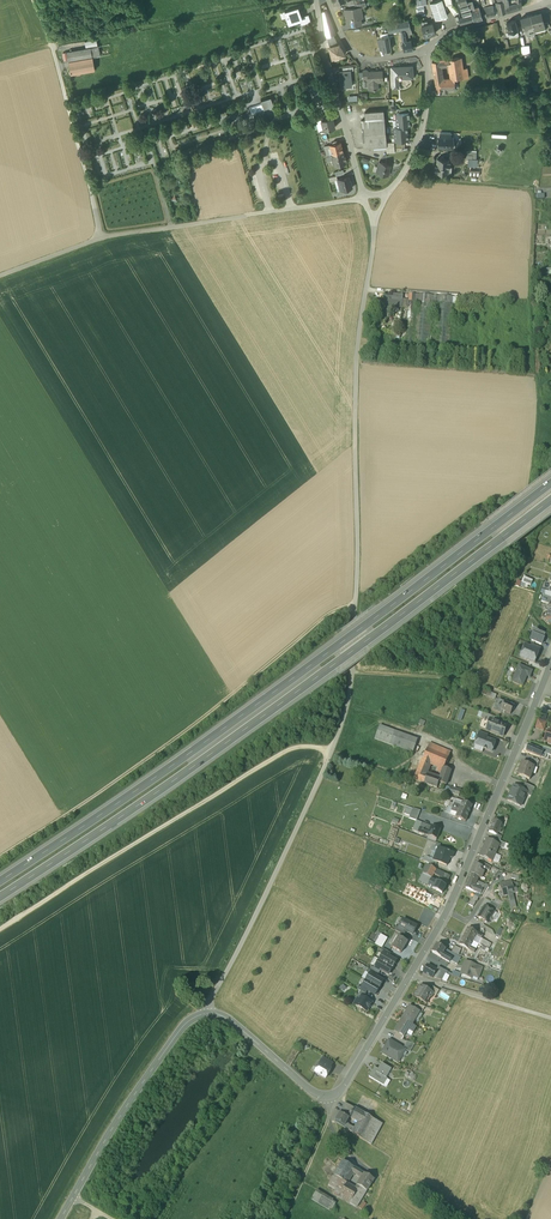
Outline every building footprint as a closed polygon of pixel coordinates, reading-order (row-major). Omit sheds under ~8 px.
[(446,17),(440,0),(430,4),(433,11),(434,11),(437,19),(446,17)] [(459,2),(463,17),(472,16),(471,11),(468,5),(467,3),(466,0),(458,0),(459,2)] [(499,2),(497,3),(499,14),(506,13),(505,7),(504,0),(498,0),(499,2)] [(515,4),(508,6),(505,7),(506,13),(513,11),(522,8),(521,0),(515,0),(515,4)] [(452,4),(449,5),(450,7),(455,14),(458,12),(454,6),(453,6),(453,4),(453,5),(452,4)] [(493,6),(489,7),(490,10),(486,11),(487,17),(495,15),(493,6)] [(299,21),(302,20),(301,17),(298,7),(285,12),(289,24),(299,21)] [(355,8),(344,10),(347,27),(360,25),(359,18),(363,18),(361,8),(361,7),(355,8)] [(471,11),(472,16),(474,20),(474,21),(483,19),(479,8),(471,11)] [(327,38),(336,35),(326,12),(322,13),(325,33),(327,38)] [(536,15),(530,16),(534,31),(545,28),(543,20),(542,20),(540,13),(536,14),(536,15)] [(311,22),(309,15),(301,17),(302,20),(299,21),(301,26),(311,22)] [(530,16),(521,19),(524,30),(526,30),(527,35),(535,32),(534,31),(530,16)] [(409,20),(387,24),(388,33),(401,31),(411,29),(409,20)] [(515,20),(507,23),(510,34),(508,34),(509,36),(518,33),(518,30),(515,20)] [(422,26),(425,37),(436,34),(433,23),(428,24),(422,26)] [(408,37),(405,38),(405,35),(401,36),(404,51),(412,50),(411,40),(408,40),(408,37)] [(389,37),(381,38),(383,50),(383,51),(391,49),(389,37)] [(339,45),(330,47),(333,58),(345,55),(342,50),(341,50),(340,48),(339,45)] [(98,46),(67,52),(69,62),(93,57),(100,56),(98,46)] [(529,46),(521,47),(522,55),(530,54),(529,46)] [(93,57),(69,62),(71,74),(95,70),(93,57)] [(441,69),(440,65),(442,65),(449,64),(451,78),(452,78),(455,79),(464,78),(460,57),(460,58),(459,57),(432,62),(434,75),(441,73),(441,69)] [(412,66),(392,67),(393,88),(399,88),(398,82),(397,82),(397,78),(400,77),(401,77),(413,76),(412,66)] [(341,87),(352,86),(350,71),(343,71),(339,72),(341,87)] [(382,71),(374,72),(368,72),(368,79),(368,83),(369,83),(369,90),(375,90),(375,82),(383,82),(382,71)] [(441,73),(434,75),(436,85),(442,84),(455,83),(455,79),(452,78),(451,78),(442,78),(441,73)] [(442,84),(436,85),(437,91),(443,90),(443,93),(448,93),(448,90),(455,89),(455,83),(442,84)] [(270,96),(261,99),(262,104),(266,116),(276,113),(270,96)] [(254,120),(266,116),(262,104),(250,108),(254,120)] [(384,110),(365,112),(365,120),(384,118),(384,110)] [(399,113),(396,113),(397,120),(409,119),(409,112),(399,113)] [(332,116),(326,118),(323,119),(321,119),(321,120),(324,129),(324,130),(326,130),(335,127),(332,116)] [(365,120),(361,120),(364,148),(386,146),(387,146),(386,142),(384,118),(365,120)] [(409,119),(397,120),(397,127),(407,126),(407,127),(410,126),(409,119)] [(408,133),(395,134),(396,142),(404,141),(408,140),(408,133)] [(440,137),(439,137),(439,147),(452,147),(452,145),(453,144),(454,143),(454,142),(453,141),(452,140),(452,137),(440,137)] [(337,141),(333,142),(333,144),(330,145),(333,154),(343,152),(340,142),(337,143),(337,141)] [(394,142),(386,142),(387,146),(386,146),(387,153),(395,152),(395,148),(394,142)] [(330,145),(324,146),(326,156),(332,155),(333,154),(330,145)] [(333,154),(332,155),(333,160),(335,165),(346,162),(345,160),(346,159),(345,156),(344,156),(343,152),(333,154)] [(449,159),(437,158),(437,165),(435,165),(435,170),(436,170),(436,172),(448,173),(448,166),(450,167),(450,165),(450,161),(449,161),(449,159)] [(390,165),(381,162),(380,165),(378,165),(378,167),(379,167),(378,173),(379,173),(379,174),(381,175),(383,174),(388,176),(390,170),(389,170),(390,165)] [(349,176),(339,179),(342,190),(352,187),(350,181),(349,176)] [(416,294),(409,294),(405,342),(412,342),(416,294)] [(395,297),(384,296),(383,312),(392,313),(393,307),(402,308),(403,295),(395,295),(395,297)] [(433,296),(417,295),(414,343),(430,344),(433,296)] [(453,297),(437,296),(433,344),(449,345),(453,297)] [(524,576),(520,585),(527,588),(529,584),(531,585),(533,580),(524,576)] [(536,631),(533,630),(532,634),(531,634),(531,635),(532,635),(530,640),(541,644),(543,639),(544,635),(537,632),(537,631),(536,631)] [(530,647),(525,645),(520,656),(534,662),(538,651),(539,648),(531,644),(530,647)] [(531,670),(518,665),(512,681),(522,685),(526,675),(529,676),(531,670)] [(496,697),(497,694),(484,689),(482,694),(497,700),(498,698),(496,697)] [(514,705),(504,701),(498,698),(496,703),(493,710),(501,713),(502,710),(510,713),(514,705)] [(496,717),(483,712),(481,718),(489,721),(490,719),(495,720),(496,717)] [(544,720),(538,718),(535,726),(543,729),(546,721),(545,720),(544,720)] [(495,720),(490,719),(489,721),(486,730),(502,735),(506,724),(495,720)] [(382,741),(387,729),(380,726),(375,739),(382,741)] [(394,732),(387,729),(382,741),(382,742),(389,744),(393,735),(394,732)] [(394,732),(393,735),(416,743),(417,740),(394,732)] [(416,743),(393,735),(389,744),(412,753),(416,743)] [(486,738),(479,736),(476,745),(476,746),(483,748),(491,751),(495,741),(486,738)] [(429,742),(413,779),(424,783),(427,774),(425,774),(430,762),(439,766),(443,767),(444,767),(450,752),(429,742)] [(539,748),(528,743),(526,749),(545,757),(547,752),(547,751),(542,749),(542,748),(539,748)] [(543,745),(542,748),(542,749),(547,751),(547,752),(549,753),(550,749),(550,747),(543,745)] [(539,759),(532,756),(530,763),(534,765),(536,766),(539,759)] [(530,763),(522,761),(520,766),(521,766),(519,774),(529,778),(534,765),(530,763)] [(444,767),(443,767),(441,772),(441,774),(448,777),(450,770),(444,767)] [(439,779),(427,774),(424,783),(437,787),(438,784),(440,785),(441,783),(445,785),(448,777),(441,774),(439,779)] [(535,786),(525,782),(522,788),(527,790),(526,792),(531,794),(535,786)] [(460,790),(445,785),(443,790),(458,795),(460,790)] [(513,785),(507,799),(518,803),(519,800),(522,801),(526,792),(527,790),(522,788),(513,785)] [(460,806),(453,803),(452,807),(459,809),(468,813),(472,805),(462,801),(460,806)] [(412,808),(407,806),(404,813),(409,816),(412,808)] [(420,810),(413,807),(412,808),(409,816),(409,817),(416,820),(420,810)] [(459,809),(452,807),(451,810),(458,812),(455,817),(465,821),(468,813),(459,809)] [(501,822),(493,819),(488,831),(495,834),(496,834),(498,831),(499,832),(501,828),(504,829),(505,824),(501,822)] [(416,820),(413,830),(418,831),(419,827),(421,822),(416,820)] [(431,825),(421,822),(419,827),(429,830),(431,825)] [(429,830),(419,827),(418,831),(436,838),(440,829),(431,825),(429,830)] [(501,828),(499,832),(498,831),(496,834),(495,834),(494,837),(495,838),(500,840),(504,829),(501,828)] [(494,841),(486,838),(479,855),(488,858),(491,851),(495,853),(498,845),(499,844),(494,841)] [(500,840),(495,838),(494,841),(499,844),(498,845),(509,850),(511,845),(500,840)] [(433,859),(433,860),(437,861),(446,865),(449,857),(451,857),(453,852),(438,846),(433,859)] [(533,863),(535,858),(530,855),(527,861),(533,863)] [(433,859),(427,857),(425,861),(435,865),(437,861),(433,860),(433,859)] [(491,866),(481,861),(479,865),(485,867),(485,868),(489,870),(491,866)] [(475,863),(471,874),(478,877),(481,878),(485,868),(485,867),(479,865),(475,863)] [(436,869),(427,865),(422,873),(431,877),(433,873),(436,869)] [(449,875),(436,869),(433,873),(442,878),(447,881),(449,875)] [(431,877),(422,873),(419,881),(427,885),(431,878),(430,878),(431,877)] [(478,877),(471,874),(467,883),(474,886),(476,882),(478,877)] [(436,881),(431,878),(427,885),(442,893),(446,885),(444,885),(447,881),(442,878),(440,882),(436,880),(436,881)] [(482,885),(481,889),(484,890),(488,885),(490,881),(487,880),(484,879),(482,885)] [(511,881),(505,882),(507,890),(506,890),(508,896),(509,902),(510,902),(514,900),(512,893),(516,892),(515,888),(513,889),(511,881)] [(505,882),(499,884),(501,892),(499,893),(500,896),(502,896),(503,898),(508,896),(506,890),(507,890),(505,882)] [(474,886),(467,883),(465,888),(476,892),(480,894),(482,895),(484,890),(481,889),(474,886)] [(480,894),(476,892),(468,904),(473,906),(480,894)] [(502,902),(496,897),(493,901),(499,906),(502,902)] [(499,906),(491,901),(487,907),(495,912),(499,906)] [(484,905),(478,916),(482,919),(483,922),(493,920),(492,916),(495,912),(487,907),(484,905)] [(399,925),(398,927),(406,931),(412,934),(416,926),(402,919),(399,925)] [(399,925),(397,924),(394,930),(404,935),(406,931),(398,927),(399,925)] [(467,928),(463,936),(473,941),(475,936),(480,939),(481,939),(481,938),(482,936),(467,928)] [(407,942),(398,936),(391,947),(401,953),(407,942)] [(463,936),(459,944),(474,952),(475,949),(470,946),(473,941),(463,936)] [(385,941),(378,937),(375,943),(381,947),(385,941)] [(491,943),(481,938),(481,939),(480,939),(478,944),(480,945),(486,948),(488,949),(491,943)] [(445,949),(436,943),(431,952),(449,962),(450,960),(451,958),(446,955),(442,953),(445,949)] [(382,953),(379,960),(392,968),(396,961),(388,956),(383,953),(382,953)] [(375,967),(380,970),(388,975),(392,968),(379,960),(375,967)] [(482,967),(465,961),(460,973),(471,978),(472,975),(478,977),(482,967)] [(375,967),(372,965),(370,969),(377,973),(378,973),(380,970),(375,967)] [(436,970),(427,965),(422,973),(427,976),(427,975),(432,978),(433,976),(436,978),(441,980),(444,975),(436,970)] [(447,971),(438,967),(436,970),(444,975),(445,973),(446,974),(447,971)] [(375,976),(370,973),(369,973),(366,980),(379,988),(383,981),(375,976)] [(379,988),(366,980),(362,987),(361,987),(367,990),(375,995),(379,988)] [(367,990),(361,987),(362,987),(359,985),(357,989),(360,991),(365,993),(367,990)] [(429,991),(420,986),(414,996),(426,1004),(426,1003),(424,1002),(428,996),(430,997),(432,993),(433,993),(429,991)] [(439,990),(432,986),(429,991),(433,993),(432,993),(436,995),(439,990)] [(201,995),(194,990),(193,990),(192,990),(191,990),(190,991),(190,992),(190,993),(191,994),(190,994),(197,1000),(201,995)] [(365,993),(360,991),(356,997),(359,998),(361,996),(367,1000),(369,996),(365,993)] [(367,1000),(361,996),(359,998),(355,1005),(366,1011),(372,1002),(367,1000)] [(425,1007),(415,1004),(413,1008),(419,1012),(421,1013),(425,1007)] [(413,1008),(409,1006),(401,1018),(412,1025),(419,1012),(413,1008)] [(412,1025),(401,1018),(394,1031),(396,1032),(403,1037),(408,1030),(412,1032),(415,1027),(412,1025)] [(403,1048),(388,1040),(381,1053),(388,1058),(390,1055),(398,1060),(405,1049),(403,1048)] [(414,1044),(407,1041),(403,1048),(405,1049),(409,1052),(414,1044)] [(332,1064),(323,1058),(320,1063),(329,1068),(332,1064)] [(329,1068),(320,1063),(314,1072),(325,1079),(330,1069),(329,1068)] [(377,1069),(375,1068),(372,1073),(371,1072),(368,1077),(383,1085),(387,1079),(385,1078),(391,1069),(381,1063),(377,1069)] [(354,1108),(345,1103),(339,1113),(348,1118),(349,1116),(354,1108)] [(354,1108),(349,1116),(355,1119),(359,1111),(358,1110),(354,1108)] [(371,1118),(359,1111),(355,1119),(359,1121),(355,1129),(353,1133),(360,1138),(371,1118)] [(348,1118),(339,1113),(335,1121),(344,1126),(345,1123),(348,1118)] [(382,1123),(371,1118),(360,1138),(370,1144),(382,1123)] [(343,1161),(328,1185),(335,1190),(333,1194),(339,1197),(347,1183),(344,1182),(350,1173),(353,1167),(343,1161)] [(360,1171),(353,1167),(350,1173),(354,1176),(355,1174),(357,1175),(360,1171)] [(374,1179),(360,1171),(357,1175),(362,1178),(357,1185),(366,1191),(374,1179)] [(347,1183),(339,1197),(350,1204),(358,1189),(355,1188),(347,1183)] [(366,1191),(357,1185),(355,1188),(358,1189),(350,1204),(356,1207),(366,1191)] [(333,1200),(316,1190),(311,1199),(331,1211),(335,1204),(331,1202),(333,1200)]
